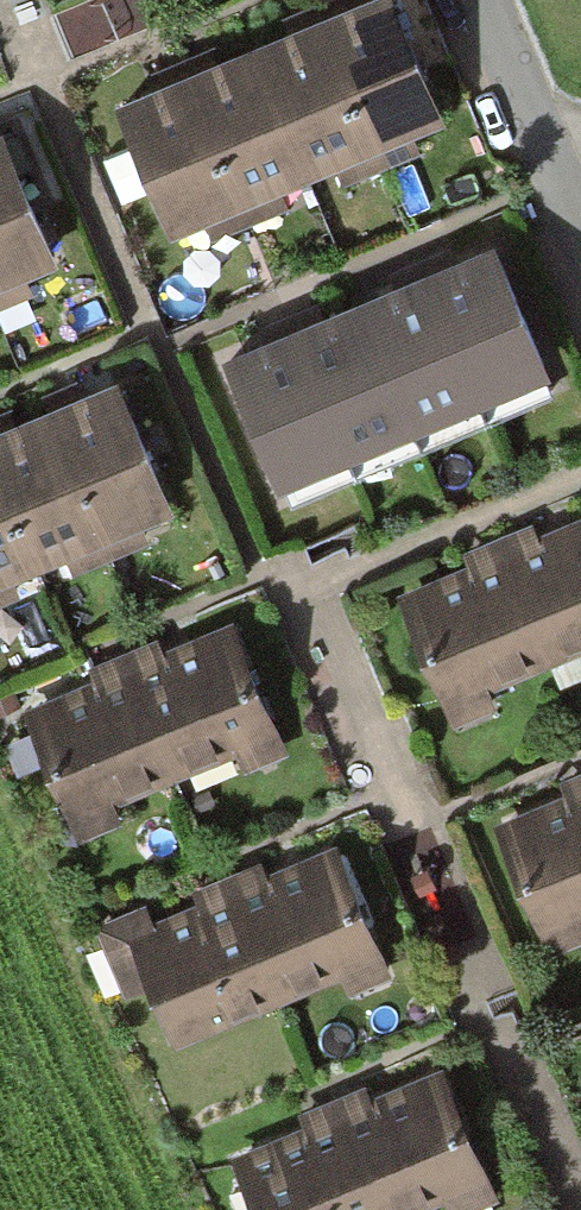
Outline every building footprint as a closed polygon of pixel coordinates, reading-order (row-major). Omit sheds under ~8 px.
[(289,158),(328,142),(339,170),(401,144),(390,117),(414,107),(370,0),(321,0),(238,34),(289,158)] [(238,34),(110,86),(161,210),(191,198),(201,223),(270,195),(260,170),(289,158),(238,34)] [(10,284),(5,271),(38,257),(0,168),(0,288),(10,284)] [(534,374),(485,256),(228,363),(277,481),(534,374)] [(52,543),(57,556),(126,527),(120,515),(153,501),(98,370),(0,411),(0,565),(52,543)] [(394,591),(438,699),(580,640),(580,514),(394,591)] [(232,642),(28,726),(72,834),(276,750),(232,642)] [(494,827),(538,935),(580,918),(580,792),(494,827)] [(331,855),(127,940),(171,1047),(375,963),(331,855)] [(239,1168),(257,1209),(444,1209),(488,1192),(444,1084),(239,1168)]
